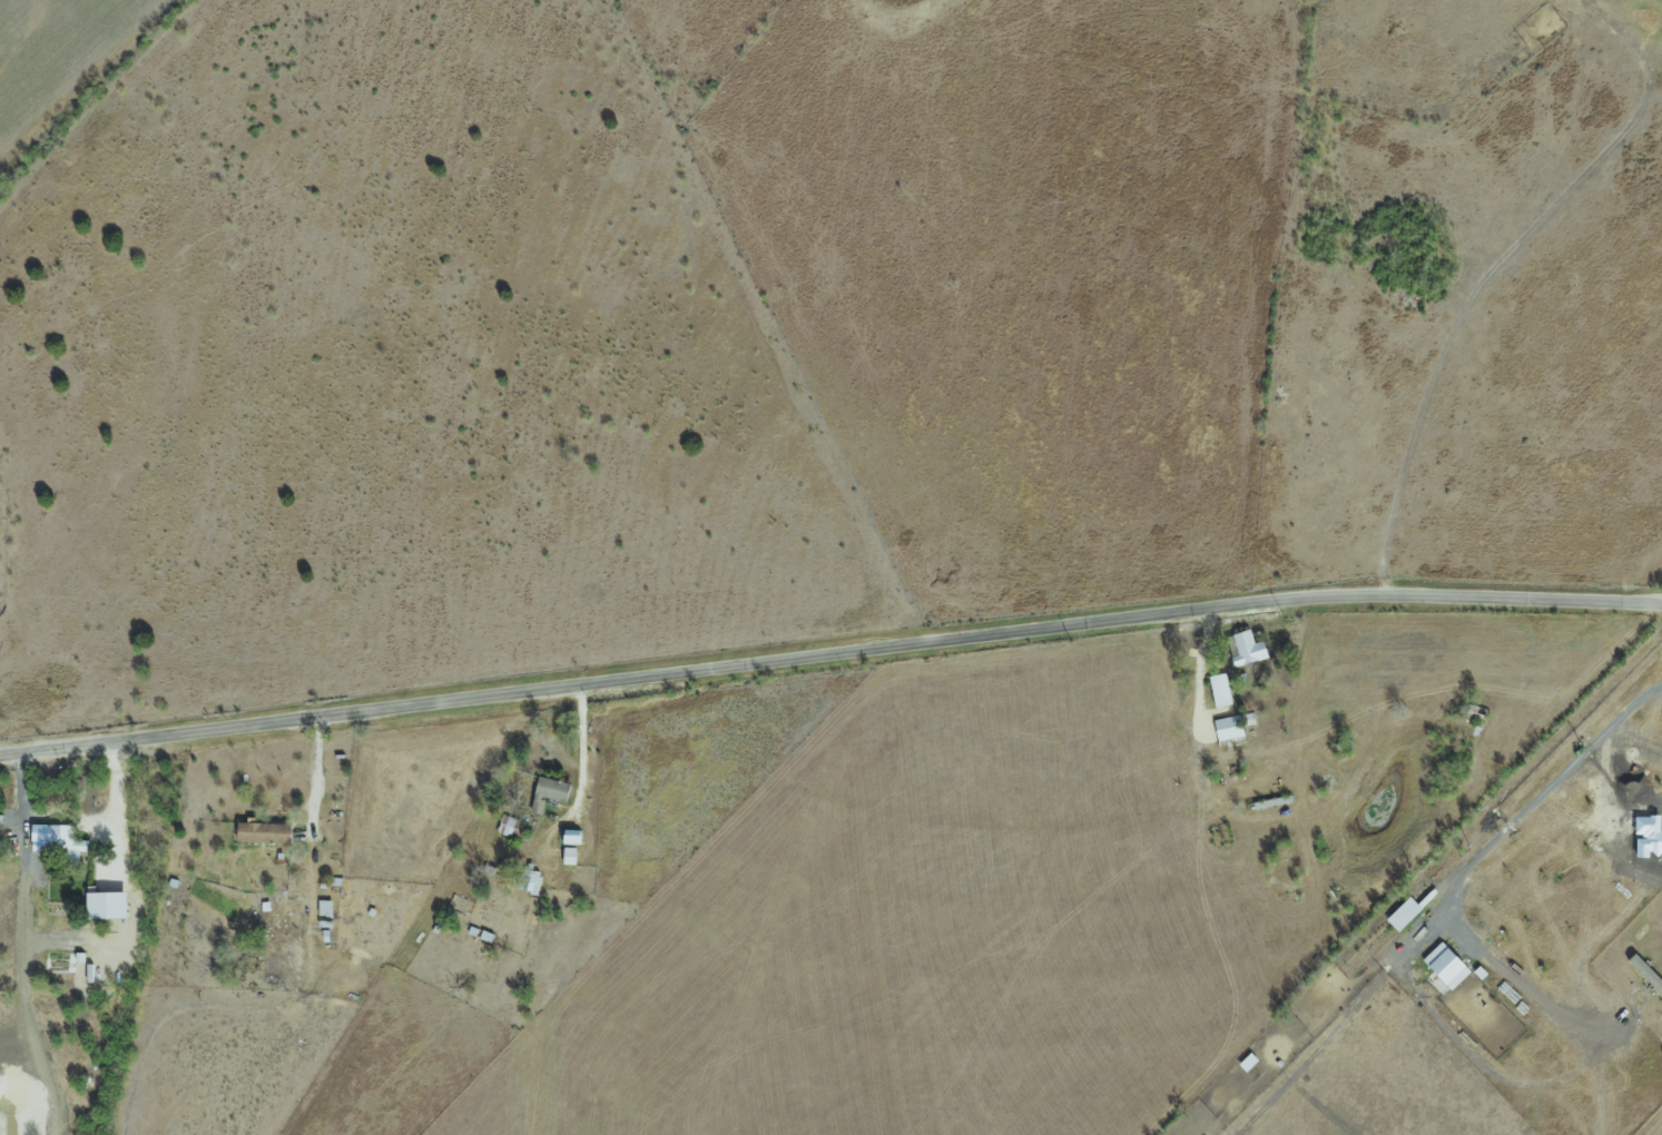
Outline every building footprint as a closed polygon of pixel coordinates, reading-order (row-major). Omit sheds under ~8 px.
[(1262,641),(1252,643),(1249,629),(1231,634),(1236,655),(1230,657),(1232,667),(1266,659),(1262,641)] [(1231,705),(1225,673),(1207,677),(1214,708),(1231,705)] [(1216,742),(1243,736),(1238,714),(1211,721),(1216,742)] [(569,783),(537,777),(533,797),(566,803),(569,783)] [(253,823),(253,821),(235,820),(234,842),(289,844),(290,825),(253,823)] [(30,852),(58,852),(58,862),(78,863),(78,851),(87,851),(87,841),(73,841),(73,826),(31,825),(30,852)] [(531,870),(532,867),(521,865),(516,889),(537,894),(541,872),(531,870)] [(124,892),(85,893),(85,919),(125,919),(124,892)] [(1397,932),(1421,909),(1409,896),(1384,919),(1397,932)] [(1421,960),(1449,990),(1469,972),(1440,941),(1421,960)] [(1659,994),(1661,991),(1661,980),(1633,953),(1625,961),(1659,994)]
